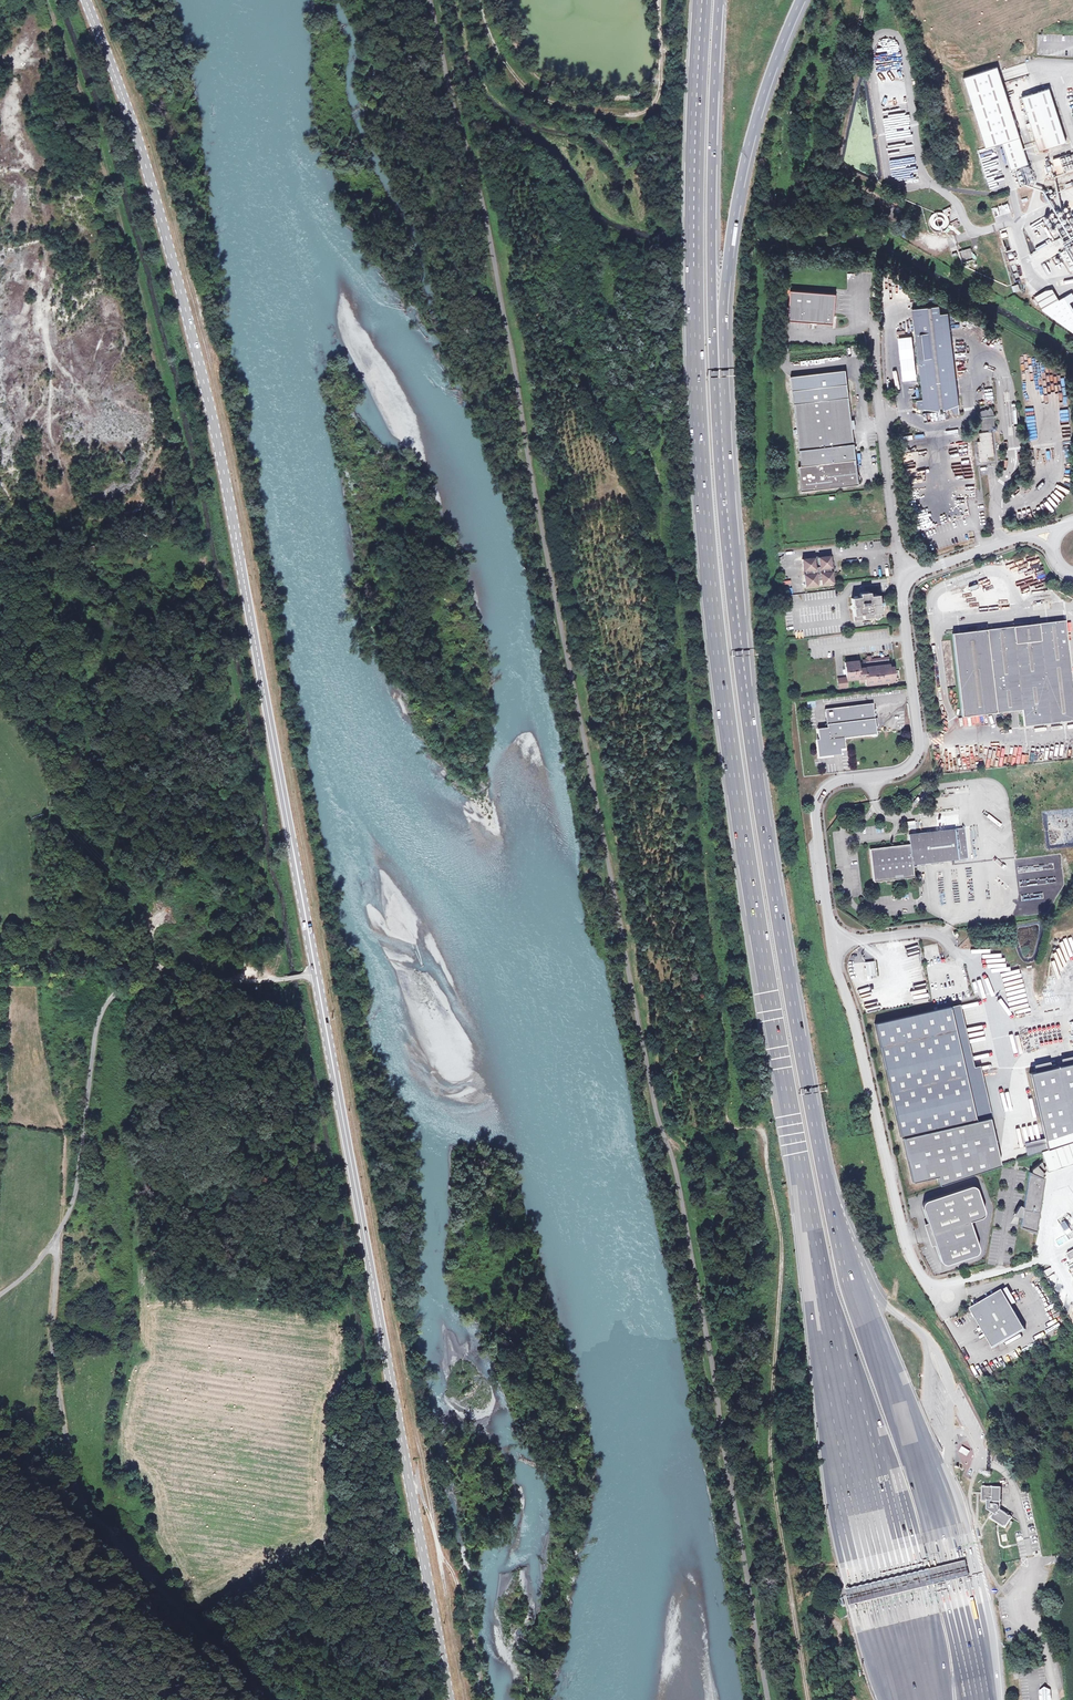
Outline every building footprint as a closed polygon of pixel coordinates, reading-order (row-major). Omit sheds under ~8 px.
[(1017,149),(1024,147),(996,64),(962,75),(985,146),(1002,140),(1011,167),(1022,164),(1017,149)] [(1021,94),(1038,148),(1066,139),(1048,85),(1021,94)] [(1028,162),(1024,147),(1017,149),(1022,164),(1028,162)] [(1053,160),(1055,166),(1061,164),(1064,172),(1066,171),(1066,174),(1072,171),(1072,155),(1070,156),(1070,154),(1053,160)] [(1061,164),(1055,166),(1058,174),(1064,172),(1061,164)] [(1028,166),(1017,170),(1021,185),(1033,181),(1028,166)] [(1032,202),(1029,203),(1030,207),(1040,204),(1039,200),(1051,197),(1048,190),(1030,195),(1032,202)] [(1008,201),(992,206),(994,213),(1011,207),(1008,201)] [(936,231),(940,231),(944,230),(947,228),(949,224),(949,220),(948,216),(945,213),(941,211),(937,211),(934,213),(931,215),(929,219),(929,223),(930,227),(933,230),(936,231)] [(1014,241),(1010,227),(1008,228),(1008,229),(1000,232),(1003,239),(1002,239),(1006,250),(1012,248),(1010,242),(1014,241)] [(970,247),(960,250),(963,261),(973,257),(970,247)] [(1060,251),(1070,269),(1072,268),(1072,260),(1066,248),(1060,251)] [(1054,269),(1049,261),(1042,265),(1047,273),(1054,269)] [(1018,284),(1012,285),(1013,292),(1020,290),(1018,284)] [(1044,308),(1059,299),(1053,288),(1047,288),(1035,295),(1043,308),(1044,308)] [(836,294),(790,290),(788,320),(833,323),(836,294)] [(1044,308),(1072,330),(1072,309),(1065,296),(1059,299),(1044,308)] [(1032,301),(1029,305),(1037,310),(1040,306),(1032,301)] [(950,310),(950,309),(942,310),(941,302),(925,304),(914,305),(925,406),(949,404),(955,410),(958,408),(960,403),(960,396),(950,310)] [(966,360),(958,361),(959,371),(967,370),(966,360)] [(858,484),(845,370),(790,376),(801,466),(798,466),(801,491),(858,484)] [(994,424),(997,424),(997,423),(996,416),(996,412),(995,408),(992,404),(989,408),(988,408),(987,407),(984,408),(982,409),(982,410),(982,413),(981,413),(982,415),(983,427),(990,427),(990,429),(980,430),(981,438),(978,438),(980,459),(988,458),(988,454),(995,454),(993,427),(994,427),(994,424)] [(1070,433),(1063,434),(1063,442),(1071,442),(1070,433)] [(817,577),(821,577),(822,582),(833,581),(832,569),(827,570),(826,566),(832,566),(830,553),(818,555),(819,561),(815,561),(814,555),(802,557),(803,568),(809,568),(809,572),(804,572),(805,584),(818,583),(817,577)] [(860,595),(852,596),(855,619),(871,617),(871,619),(863,620),(864,623),(875,622),(874,617),(881,616),(880,610),(883,605),(883,598),(881,596),(879,594),(870,594),(870,591),(860,592),(860,595)] [(1072,718),(1072,685),(1065,619),(950,633),(959,715),(1019,708),(1021,724),(1072,718)] [(846,675),(838,676),(839,686),(849,685),(848,679),(865,677),(865,684),(892,681),(892,678),(896,677),(894,664),(890,664),(889,657),(872,659),(871,653),(868,654),(866,654),(866,657),(844,659),(846,675)] [(831,749),(837,748),(843,748),(842,738),(875,734),(871,703),(823,709),(825,727),(816,728),(817,740),(816,740),(816,741),(815,741),(817,755),(831,753),(832,753),(831,749)] [(992,748),(991,757),(999,759),(998,763),(1011,765),(1012,756),(1016,756),(1017,749),(1002,746),(1001,749),(992,748)] [(962,825),(953,827),(956,856),(966,855),(962,825)] [(956,856),(953,827),(908,832),(909,844),(870,849),(874,878),(913,873),(911,862),(956,856)] [(873,960),(864,961),(866,974),(874,973),(873,960)] [(957,1004),(950,1006),(976,1120),(989,1117),(992,1117),(981,1071),(972,1073),(957,1004)] [(950,1006),(874,1023),(901,1137),(902,1137),(912,1182),(937,1176),(939,1185),(1000,1164),(989,1117),(976,1120),(950,1006)] [(1047,1149),(1072,1140),(1072,1063),(1029,1073),(1044,1138),(1047,1149)] [(1047,1149),(1044,1138),(1024,1142),(1027,1156),(1041,1151),(1047,1149)] [(1020,1226),(1036,1231),(1044,1179),(1041,1178),(1043,1176),(1043,1177),(1045,1174),(1043,1173),(1046,1169),(1047,1172),(1072,1163),(1072,1140),(1047,1149),(1041,1151),(1045,1165),(1043,1166),(1042,1163),(1039,1165),(1039,1164),(1032,1169),(1034,1173),(1031,1175),(1029,1175),(1024,1207),(1022,1217),(1020,1226)] [(969,1186),(927,1200),(926,1200),(925,1201),(924,1202),(923,1203),(922,1205),(922,1207),(923,1207),(923,1208),(940,1259),(940,1260),(940,1261),(941,1261),(942,1262),(942,1263),(943,1263),(945,1263),(947,1263),(974,1254),(975,1254),(976,1254),(976,1253),(977,1252),(978,1250),(978,1247),(969,1221),(980,1217),(982,1216),(983,1215),(984,1214),(984,1212),(984,1210),(977,1190),(977,1189),(975,1187),(973,1186),(972,1186),(969,1186)] [(1013,1216),(1022,1217),(1024,1207),(1019,1206),(1013,1216)] [(1064,1220),(1059,1224),(1064,1230),(1068,1227),(1064,1220)] [(1049,1268),(1043,1271),(1050,1286),(1056,1283),(1049,1268)] [(1003,1290),(971,1309),(994,1348),(1026,1329),(1012,1305),(1007,1298),(1003,1290)] [(1012,1295),(1007,1298),(1012,1305),(1016,1302),(1012,1295)] [(993,1507),(996,1507),(996,1492),(984,1492),(984,1507),(990,1507),(993,1507)] [(996,1518),(993,1523),(1008,1532),(1014,1522),(1007,1518),(1004,1516),(1002,1515),(1000,1514),(999,1513),(998,1516),(996,1518)] [(971,1582),(968,1567),(954,1570),(887,1587),(848,1596),(852,1611),(890,1602),(958,1585),(971,1582)]
